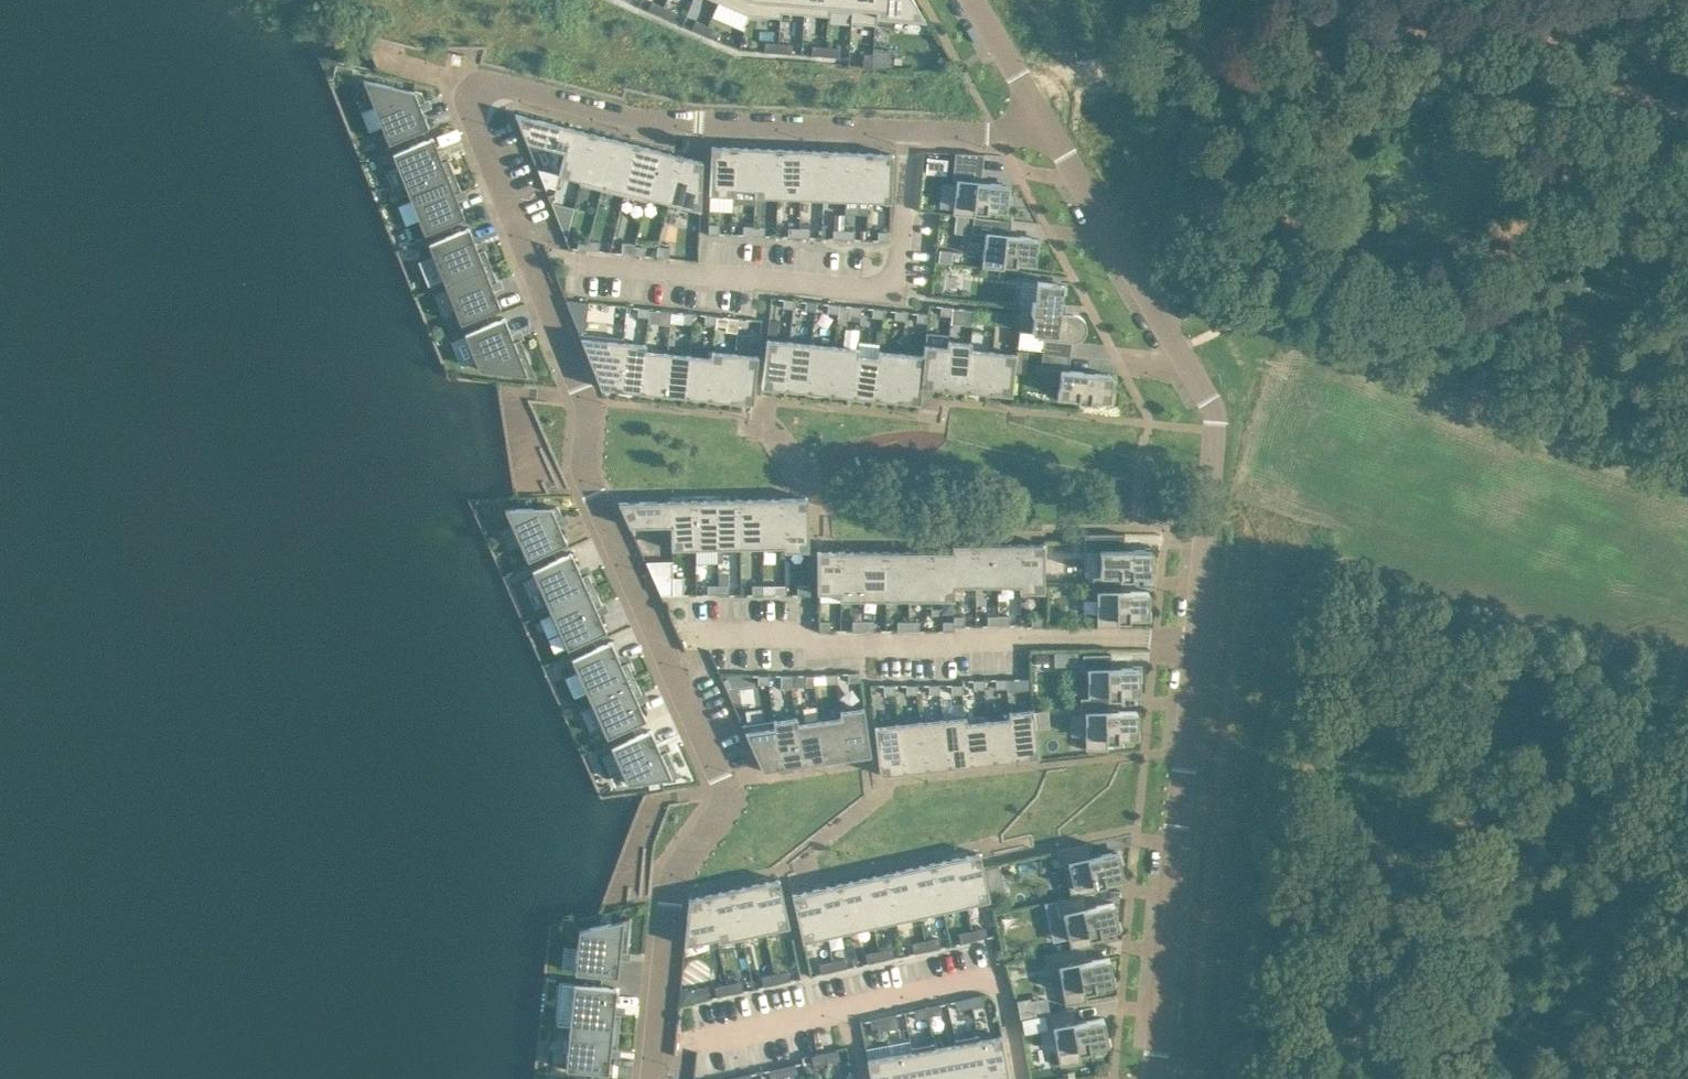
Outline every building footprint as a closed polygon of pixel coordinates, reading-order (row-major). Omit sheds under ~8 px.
[(651,0),(648,9),(660,15),(664,6),(651,0)] [(718,1),(748,14),(751,0),(718,0),(718,1)] [(748,14),(781,17),(782,6),(782,1),(782,0),(751,0),(748,14)] [(782,6),(791,7),(796,12),(804,13),(805,2),(805,0),(782,0),(782,1),(782,6)] [(804,13),(829,15),(829,10),(830,4),(830,0),(805,0),(805,2),(804,13)] [(829,10),(851,11),(852,6),(852,0),(830,0),(830,4),(829,10)] [(850,22),(874,24),(875,15),(876,8),(876,0),(852,0),(852,6),(851,11),(850,22)] [(874,24),(894,25),(895,16),(924,18),(914,0),(876,0),(876,8),(875,15),(874,24)] [(664,6),(660,15),(672,20),(676,11),(664,6)] [(695,19),(691,28),(704,33),(708,25),(695,19)] [(708,25),(704,33),(716,39),(720,30),(708,25)] [(765,41),(764,51),(777,52),(778,42),(765,41)] [(778,42),(777,52),(791,53),(791,43),(778,42)] [(812,45),(811,54),(825,55),(826,46),(812,45)] [(826,46),(825,55),(838,56),(839,47),(826,46)] [(873,52),(872,66),(891,68),(892,54),(893,48),(873,47),(873,52)] [(863,64),(863,65),(872,66),(873,52),(864,52),(863,64)] [(335,60),(332,72),(350,76),(352,65),(335,60)] [(394,85),(363,77),(388,142),(428,126),(422,110),(419,103),(425,100),(425,99),(422,92),(394,85)] [(515,112),(515,113),(518,121),(526,140),(527,141),(564,150),(570,127),(515,112)] [(564,150),(558,173),(559,173),(580,179),(592,132),(570,127),(564,150)] [(580,179),(579,183),(580,183),(601,189),(614,138),(592,132),(580,179)] [(432,137),(392,152),(408,192),(454,174),(448,158),(448,157),(442,160),(439,153),(432,137)] [(614,138),(601,189),(623,194),(636,143),(616,138),(614,138)] [(636,143),(623,194),(645,200),(646,200),(647,196),(659,149),(636,143)] [(710,168),(709,193),(710,193),(732,194),(734,194),(734,188),(736,146),(711,145),(710,168)] [(736,146),(734,188),(754,189),(756,147),(736,146)] [(754,189),(754,195),(755,195),(777,196),(779,148),(756,147),(754,189)] [(779,148),(777,196),(800,197),(802,149),(779,148)] [(659,149),(647,196),(668,201),(680,154),(659,149)] [(802,149),(800,197),(822,198),(824,150),(802,149)] [(824,150),(822,198),(845,199),(847,151),(824,150)] [(847,151),(845,199),(867,200),(869,153),(869,152),(847,151)] [(869,153),(867,200),(890,201),(891,201),(892,176),(893,153),(869,152),(869,153)] [(955,152),(952,179),(956,179),(953,213),(973,216),(974,209),(984,210),(985,207),(1004,210),(1006,198),(1007,184),(980,181),(980,178),(984,153),(955,152)] [(680,154),(668,201),(699,209),(700,209),(701,180),(702,160),(680,154)] [(558,173),(538,168),(546,187),(549,186),(555,188),(558,173)] [(454,174),(408,192),(424,232),(464,216),(458,200),(455,193),(461,190),(461,189),(454,174)] [(574,207),(551,201),(566,239),(574,207)] [(833,213),(832,228),(843,229),(844,213),(833,213)] [(973,216),(972,231),(985,233),(982,266),(1003,269),(1004,262),(1014,263),(1015,260),(1034,262),(1037,237),(999,233),(1001,218),(973,216)] [(708,223),(708,232),(719,232),(719,224),(708,223)] [(743,225),(743,233),(753,234),(754,225),(743,225)] [(754,225),(753,234),(764,234),(764,226),(754,225)] [(468,227),(428,242),(444,282),(490,264),(484,248),(484,247),(478,250),(475,243),(468,227)] [(788,227),(788,235),(798,236),(799,227),(788,227)] [(799,227),(798,236),(809,236),(810,227),(799,227)] [(832,228),(832,237),(843,237),(843,229),(832,228)] [(843,229),(843,237),(854,238),(854,229),(843,229)] [(878,230),(877,239),(888,239),(888,231),(878,230)] [(578,239),(577,247),(588,248),(589,240),(578,239)] [(589,240),(588,248),(598,250),(599,241),(589,240)] [(622,241),(621,252),(632,253),(633,245),(633,243),(622,241)] [(633,245),(632,253),(644,254),(645,246),(633,245)] [(657,245),(656,256),(668,257),(669,246),(657,245)] [(940,249),(939,259),(951,260),(952,250),(940,249)] [(490,264),(444,282),(460,322),(500,306),(494,290),(491,283),(497,280),(497,279),(490,264)] [(1031,299),(1030,312),(1033,312),(1031,331),(1044,333),(1042,352),(1070,355),(1071,341),(1072,341),(1075,341),(1077,341),(1079,340),(1081,339),(1083,337),(1084,335),(1085,333),(1086,331),(1086,329),(1086,326),(1086,324),(1085,322),(1084,320),(1083,318),(1081,317),(1079,315),(1077,314),(1075,314),(1059,312),(1062,283),(1036,280),(1034,299),(1031,299)] [(783,298),(782,306),(793,307),(794,299),(783,298)] [(567,299),(565,299),(578,332),(580,332),(585,332),(588,301),(573,299),(567,299)] [(806,300),(805,309),(816,310),(816,301),(806,300)] [(828,302),(827,311),(838,312),(839,303),(828,302)] [(615,313),(614,320),(616,324),(624,325),(625,314),(626,305),(615,304),(615,313)] [(850,305),(849,313),(860,314),(861,306),(850,305)] [(941,305),(940,314),(951,315),(952,306),(941,305)] [(638,306),(637,315),(648,316),(648,307),(638,306)] [(872,307),(872,316),(883,317),(883,308),(872,307)] [(974,308),(963,307),(962,316),(973,317),(974,308)] [(660,310),(658,323),(669,324),(671,310),(660,309),(660,310)] [(895,309),(894,318),(905,319),(906,311),(895,309)] [(985,310),(984,318),(995,319),(996,311),(985,310)] [(685,311),(684,320),(692,321),(693,312),(685,311)] [(995,319),(995,325),(1014,327),(1015,322),(1011,313),(1011,312),(996,311),(995,319)] [(917,312),(916,320),(927,321),(928,313),(917,312)] [(705,313),(704,322),(715,323),(716,315),(705,313)] [(726,325),(725,330),(737,331),(738,317),(727,316),(726,325)] [(504,317),(464,333),(478,368),(515,373),(535,376),(520,338),(520,337),(514,340),(511,333),(504,317)] [(580,332),(578,332),(588,355),(600,387),(619,389),(624,341),(624,336),(623,336),(585,332),(580,332)] [(764,360),(762,386),(785,388),(790,340),(767,338),(766,338),(764,360)] [(946,345),(942,387),(966,390),(971,348),(971,341),(970,341),(948,339),(947,339),(946,345)] [(790,340),(785,388),(807,391),(812,342),(790,340)] [(624,341),(619,389),(641,391),(645,350),(646,343),(645,343),(624,341)] [(812,342),(807,391),(830,393),(835,345),(812,342)] [(924,354),(921,385),(942,387),(946,345),(925,343),(924,354)] [(835,345),(830,393),(853,396),(857,354),(858,347),(857,347),(835,345)] [(971,348),(966,390),(988,392),(992,350),(971,348)] [(878,356),(873,398),(897,400),(902,352),(879,349),(878,349),(878,356)] [(645,350),(641,391),(662,393),(667,352),(645,350)] [(710,357),(706,398),(729,400),(734,352),(712,350),(711,350),(710,357)] [(992,350),(988,392),(1011,394),(1014,369),(1016,353),(1015,353),(992,350)] [(667,352),(662,393),(685,396),(689,354),(667,352)] [(734,352),(729,400),(752,403),(755,378),(758,355),(757,355),(734,352)] [(902,352),(897,400),(920,403),(921,385),(924,354),(902,352)] [(1042,352),(1040,368),(1060,370),(1057,399),(1079,402),(1079,399),(1089,400),(1090,397),(1109,399),(1112,374),(1068,369),(1070,355),(1042,352)] [(689,354),(685,396),(706,398),(710,357),(689,354)] [(857,354),(853,396),(873,398),(878,356),(857,354)] [(783,497),(761,498),(762,546),(784,546),(783,497)] [(807,497),(783,497),(784,546),(784,550),(808,549),(807,497)] [(738,498),(716,499),(717,547),(739,546),(738,498)] [(761,498),(738,498),(739,546),(762,546),(761,498)] [(693,499),(671,500),(671,524),(671,548),(694,547),(693,499)] [(716,499),(693,499),(694,547),(717,547),(716,499)] [(671,500),(618,501),(629,525),(630,525),(671,524),(671,500)] [(532,507),(504,507),(511,523),(520,542),(527,559),(566,541),(559,526),(556,518),(562,516),(562,515),(558,506),(532,506),(532,507)] [(1124,532),(1084,532),(1084,549),(1100,549),(1100,575),(1121,575),(1121,577),(1132,577),(1132,574),(1151,574),(1151,549),(1124,548),(1124,532)] [(975,543),(952,543),(952,550),(953,550),(953,584),(975,584),(975,543)] [(998,543),(975,543),(975,584),(998,585),(998,543)] [(1020,543),(998,543),(998,585),(1020,585),(1020,543)] [(1020,585),(1020,591),(1043,591),(1043,543),(1020,543),(1020,585)] [(840,550),(817,550),(817,592),(840,592),(840,550)] [(840,592),(840,598),(863,598),(863,550),(840,550),(840,592)] [(885,550),(863,550),(863,598),(885,598),(885,550)] [(908,550),(885,550),(885,598),(908,598),(908,550)] [(930,550),(908,550),(908,598),(930,598),(930,550)] [(952,550),(930,550),(930,598),(953,598),(953,584),(953,550),(952,550)] [(571,552),(532,569),(549,608),(595,588),(588,573),(587,572),(581,574),(578,567),(571,552)] [(673,576),(672,569),(650,570),(661,594),(673,594),(673,593),(673,584),(673,576)] [(1100,575),(1092,576),(1092,591),(1097,591),(1096,626),(1118,626),(1118,619),(1128,619),(1128,616),(1148,616),(1148,590),(1121,590),(1121,577),(1121,575),(1100,575)] [(683,584),(673,584),(673,593),(683,593),(683,584)] [(707,584),(707,593),(718,593),(718,584),(707,584)] [(729,585),(718,584),(718,593),(729,593),(729,585)] [(752,584),(752,593),(763,593),(763,584),(752,584)] [(774,584),(763,584),(763,593),(774,593),(774,584)] [(808,584),(797,584),(797,593),(808,593),(808,584)] [(595,588),(549,608),(567,647),(606,630),(599,614),(596,607),(602,604),(601,603),(595,588)] [(964,615),(953,615),(953,620),(953,624),(964,624),(964,615)] [(998,615),(987,615),(987,623),(998,623),(998,615)] [(1009,615),(998,615),(998,623),(1009,623),(1009,615)] [(1042,616),(1031,616),(1031,625),(1042,625),(1042,616)] [(829,620),(819,620),(819,628),(830,628),(829,620)] [(943,620),(942,629),(953,629),(953,624),(953,620),(943,620)] [(611,640),(571,658),(577,671),(586,690),(589,697),(634,677),(627,661),(627,660),(621,663),(618,656),(611,640)] [(1054,651),(1054,664),(1077,664),(1077,650),(1054,651)] [(1048,652),(1035,653),(1035,661),(1048,661),(1048,652)] [(1111,653),(1082,653),(1083,669),(1087,669),(1088,696),(1109,696),(1119,696),(1119,693),(1139,692),(1138,667),(1111,667),(1111,653)] [(858,672),(847,672),(848,681),(858,680),(858,672)] [(836,673),(825,674),(825,682),(836,682),(836,673)] [(758,674),(757,683),(768,683),(768,674),(758,674)] [(791,674),(780,674),(780,687),(791,687),(791,685),(791,682),(791,674)] [(814,674),(791,674),(791,682),(791,685),(814,685),(814,674)] [(634,677),(589,697),(592,703),(601,723),(606,736),(645,718),(638,703),(635,695),(641,693),(641,692),(634,677)] [(737,677),(726,679),(728,689),(739,686),(737,677)] [(1006,678),(995,679),(996,687),(1006,687),(1006,678)] [(1030,678),(1006,678),(1006,687),(1006,690),(1030,687),(1030,678)] [(984,679),(973,679),(973,688),(984,687),(984,679)] [(883,684),(883,692),(894,693),(894,684),(883,684)] [(917,684),(906,684),(906,693),(917,693),(917,684)] [(939,684),(928,684),(928,693),(939,693),(939,684)] [(962,684),(951,684),(951,693),(962,693),(962,684)] [(1088,696),(1080,696),(1080,712),(1085,712),(1086,749),(1107,748),(1107,739),(1117,739),(1117,736),(1137,735),(1136,710),(1109,711),(1109,696),(1088,696)] [(863,707),(840,710),(841,717),(841,716),(847,757),(870,754),(863,707)] [(1032,708),(1009,711),(1009,717),(1010,717),(1014,759),(1038,756),(1032,708)] [(797,716),(774,719),(780,767),(803,764),(797,723),(797,716)] [(841,717),(819,720),(825,761),(847,757),(841,716),(841,717)] [(965,716),(942,718),(947,766),(970,764),(965,722),(966,722),(965,716)] [(1009,717),(988,720),(992,761),(1014,759),(1010,717),(1009,717)] [(942,718),(920,721),(925,769),(947,766),(942,718)] [(774,719),(742,724),(762,770),(780,767),(774,719)] [(797,723),(803,764),(825,761),(819,720),(797,723)] [(966,722),(965,722),(970,764),(992,761),(988,720),(966,722)] [(920,721),(897,723),(902,771),(925,769),(920,721)] [(897,723),(874,726),(880,773),(902,771),(897,723)] [(650,729),(611,746),(612,749),(621,769),(627,782),(659,778),(678,776),(667,750),(666,749),(660,752),(657,745),(650,729)] [(648,779),(649,787),(660,786),(659,778),(648,779)] [(1088,842),(1056,849),(1059,864),(1064,863),(1071,895),(1083,892),(1083,893),(1096,890),(1095,884),(1105,882),(1104,879),(1123,875),(1118,850),(1091,856),(1088,842)] [(979,852),(955,857),(966,904),(989,899),(979,852)] [(955,857),(932,862),(942,909),(966,904),(955,857)] [(932,862),(909,867),(919,914),(942,909),(932,862)] [(997,864),(983,868),(986,883),(1001,879),(997,864)] [(909,867),(886,872),(896,919),(919,914),(909,867)] [(886,872),(862,878),(873,924),(896,919),(886,872)] [(779,878),(755,883),(765,930),(789,925),(783,895),(779,878)] [(862,878),(839,883),(849,930),(873,924),(862,878)] [(755,883),(731,889),(741,935),(765,930),(755,883)] [(839,883),(816,888),(826,935),(849,930),(839,883)] [(816,888),(792,893),(802,940),(826,935),(816,888)] [(731,889),(707,894),(717,936),(718,940),(741,935),(731,889)] [(1071,895),(1056,899),(1059,914),(1063,913),(1071,948),(1080,946),(1092,944),(1090,935),(1100,933),(1099,930),(1119,926),(1113,901),(1087,907),(1083,893),(1083,892),(1071,895)] [(687,912),(684,944),(685,943),(717,936),(707,894),(689,898),(687,912)] [(578,929),(574,971),(617,976),(620,951),(626,951),(630,916),(611,921),(578,928),(578,929)] [(984,927),(971,929),(973,938),(987,935),(984,927)] [(971,929),(958,932),(960,941),(973,938),(971,929)] [(938,937),(925,940),(927,949),(940,946),(938,937)] [(925,940),(912,943),(914,951),(927,949),(925,940)] [(1071,948),(1045,954),(1049,970),(1060,967),(1068,1005),(1089,1000),(1087,989),(1097,987),(1096,984),(1115,980),(1109,955),(1083,961),(1080,946),(1071,948)] [(891,947),(878,950),(880,959),(893,956),(891,947)] [(878,950),(865,953),(867,962),(880,959),(878,950)] [(845,957),(832,960),(834,969),(847,966),(845,957)] [(832,960),(819,963),(821,972),(834,969),(832,960)] [(787,970),(774,973),(776,982),(789,979),(787,970)] [(774,973),(761,976),(763,985),(776,982),(774,973)] [(740,980),(727,983),(729,992),(742,989),(740,980)] [(561,982),(556,1024),(569,1026),(569,1025),(618,1030),(620,1012),(614,1012),(616,987),(573,983),(561,982)] [(727,983),(714,986),(716,995),(729,992),(727,983)] [(679,988),(678,1000),(679,1004),(695,1001),(691,986),(681,988),(679,988)] [(984,994),(969,997),(971,1006),(986,1003),(984,994)] [(1048,996),(1031,999),(1034,1013),(1050,1010),(1048,996)] [(969,997),(955,1000),(956,1009),(971,1006),(969,997)] [(939,1003),(926,1006),(928,1015),(941,1012),(939,1003)] [(926,1006),(913,1009),(915,1018),(928,1015),(926,1006)] [(1074,1009),(1046,1014),(1048,1026),(1049,1028),(1053,1027),(1060,1065),(1081,1061),(1079,1050),(1089,1048),(1089,1045),(1108,1042),(1103,1017),(1077,1021),(1074,1009)] [(895,1013),(882,1016),(884,1025),(885,1029),(898,1026),(897,1022),(895,1013)] [(882,1016),(869,1019),(871,1028),(884,1025),(882,1016)] [(569,1026),(565,1068),(608,1072),(610,1047),(617,1048),(618,1030),(569,1025),(569,1026)] [(977,1039),(984,1078),(1009,1078),(1001,1034),(977,1039)] [(954,1039),(955,1043),(961,1078),(984,1078),(977,1039),(976,1035),(954,1039)] [(910,1047),(911,1051),(916,1078),(939,1078),(933,1047),(932,1043),(910,1047)] [(933,1047),(939,1078),(961,1078),(955,1043),(933,1047)] [(837,1049),(824,1052),(826,1061),(839,1058),(837,1049)] [(889,1055),(893,1078),(916,1078),(911,1051),(889,1055)] [(824,1052),(811,1055),(813,1064),(826,1061),(824,1052)] [(867,1058),(871,1078),(893,1078),(889,1055),(867,1058)] [(795,1063),(782,1066),(784,1075),(797,1072),(795,1063)] [(782,1066),(769,1069),(770,1078),(784,1075),(782,1066)]
